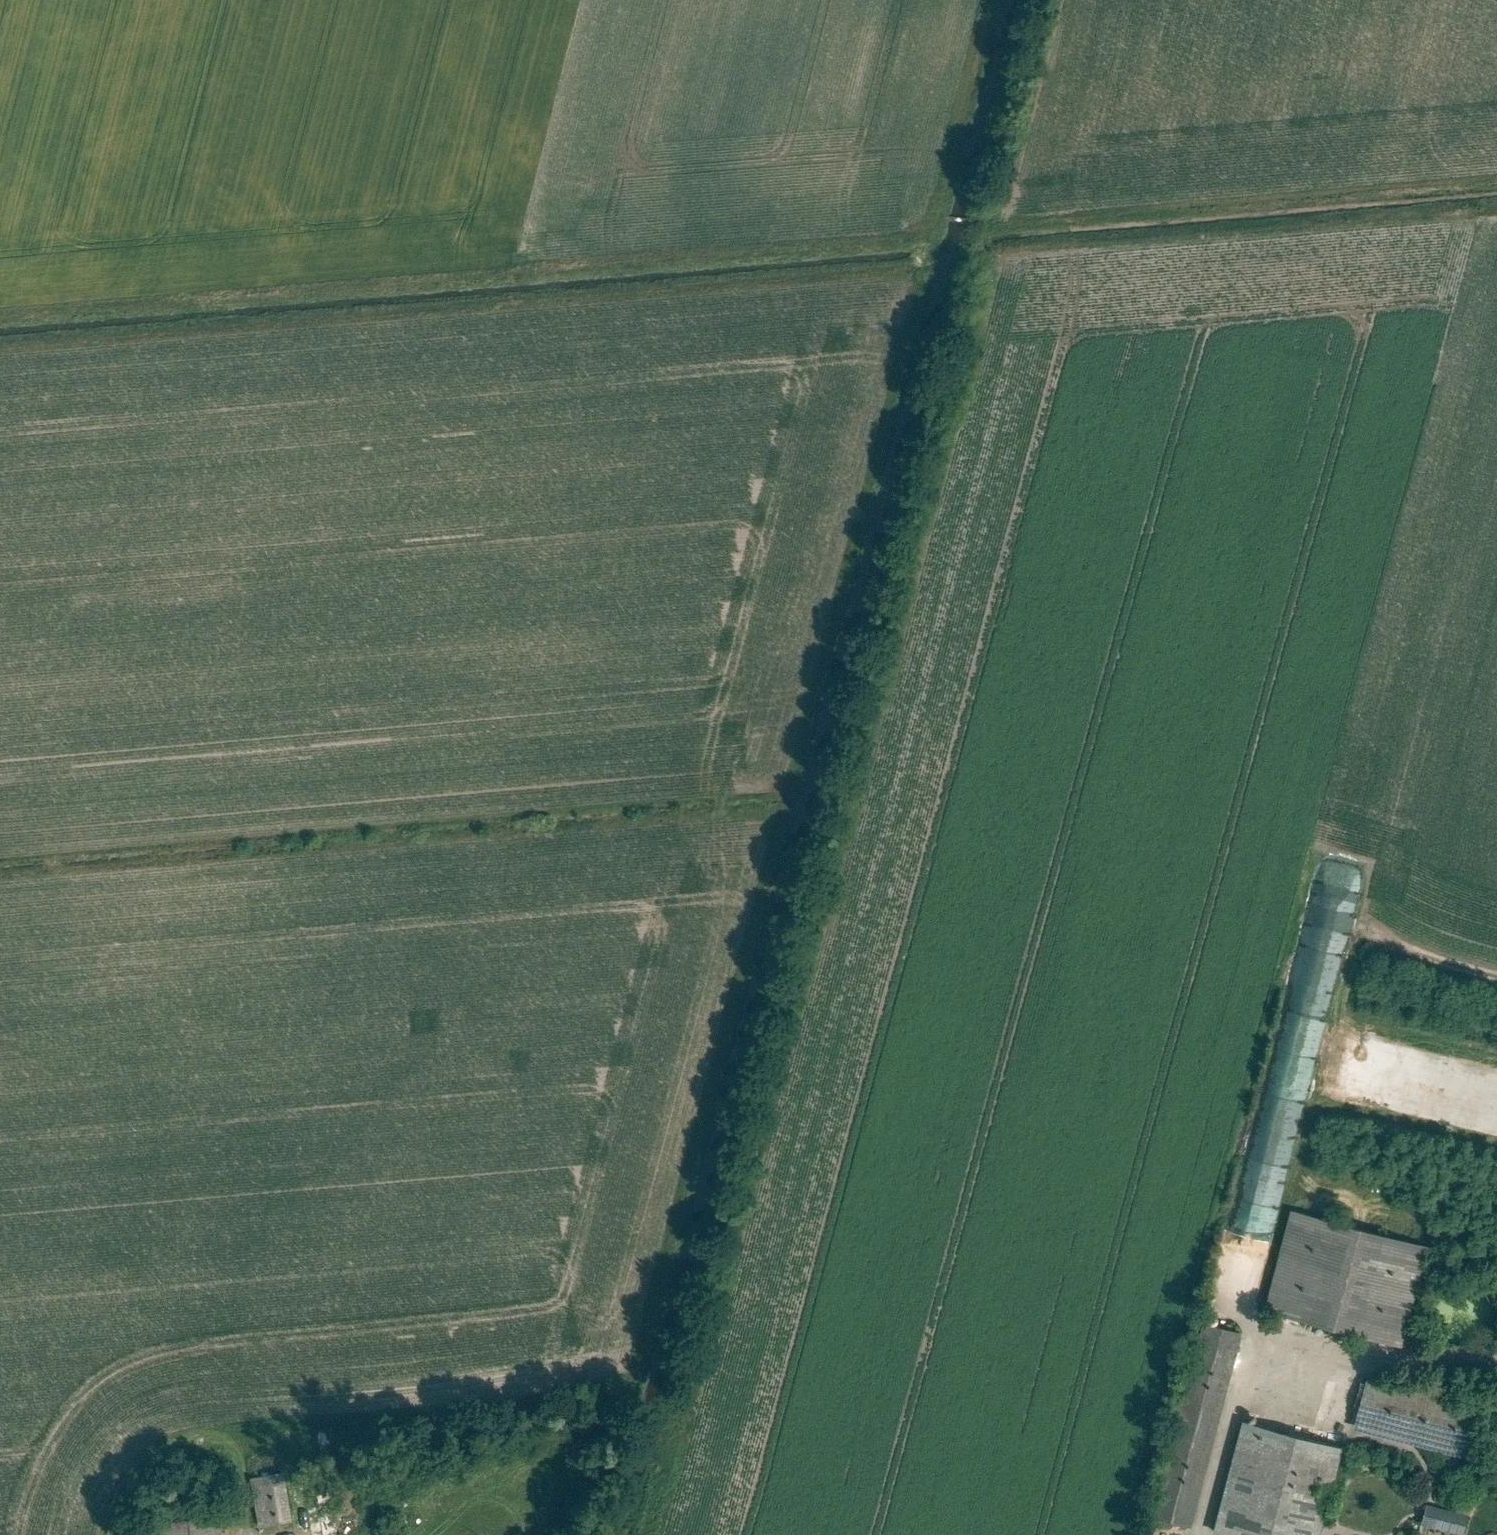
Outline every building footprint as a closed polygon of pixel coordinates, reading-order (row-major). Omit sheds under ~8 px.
[(1273,1094),(1280,1094),(1278,1106),(1304,1108),(1306,1086),(1289,1084),(1288,1086),(1274,1084),(1273,1094)] [(1254,1168),(1290,1174),(1300,1112),(1264,1106),(1254,1168)] [(1429,1244),(1290,1206),(1262,1308),(1402,1345),(1429,1244)] [(1229,1414),(1247,1330),(1212,1322),(1200,1377),(1215,1380),(1208,1410),(1229,1414)] [(1479,1403),(1368,1376),(1355,1427),(1467,1454),(1479,1403)] [(1242,1416),(1210,1530),(1229,1534),(1318,1534),(1343,1444),(1242,1416)] [(292,1519),(282,1469),(250,1476),(260,1525),(292,1519)] [(1423,1523),(1465,1533),(1471,1508),(1429,1498),(1423,1523)] [(215,1506),(154,1517),(157,1534),(221,1534),(215,1506)]
